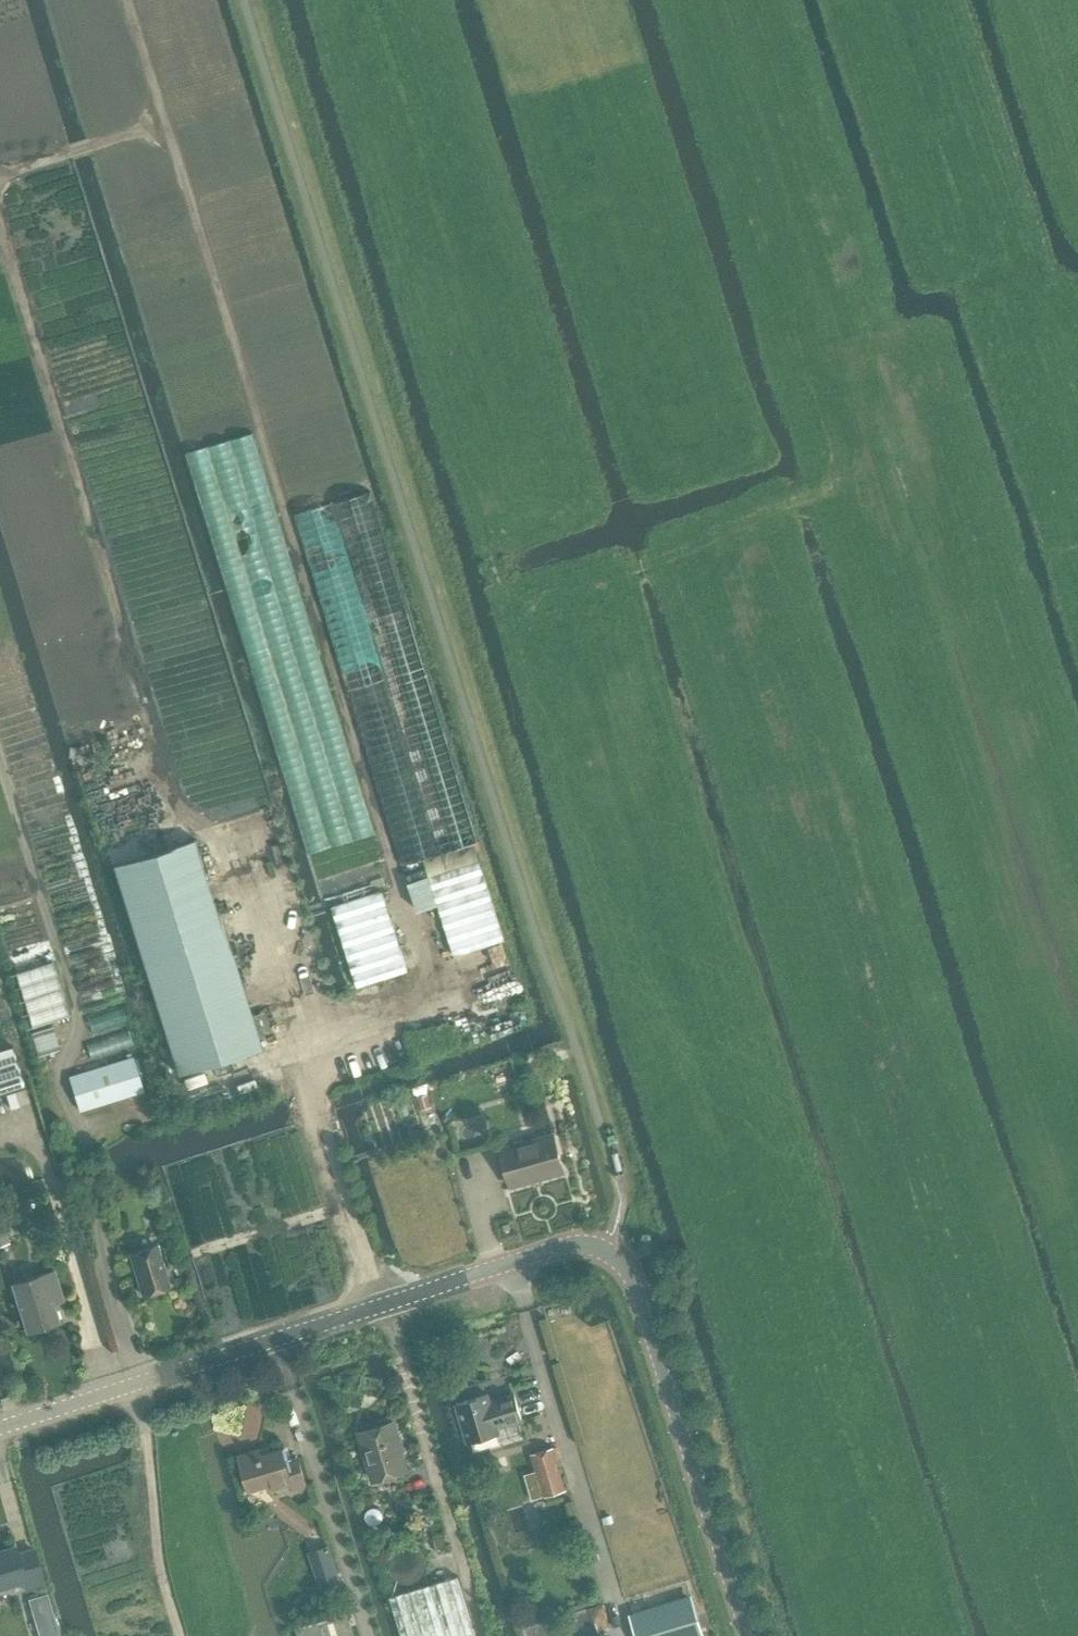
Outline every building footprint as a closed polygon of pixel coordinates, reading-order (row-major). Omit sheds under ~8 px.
[(196,839),(113,865),(178,1073),(261,1047),(196,839)] [(424,861),(428,876),(454,957),(504,940),(478,860),(474,845),(424,861)] [(331,907),(357,987),(407,971),(381,891),(331,907)] [(52,961),(15,972),(32,1026),(69,1015),(52,961)] [(31,1033),(38,1057),(59,1050),(51,1027),(31,1033)] [(24,1087),(12,1046),(0,1050),(0,1095),(24,1087)] [(68,1075),(79,1110),(142,1090),(130,1055),(68,1075)] [(415,1095),(420,1111),(431,1107),(426,1091),(415,1095)] [(394,1101),(399,1117),(409,1114),(404,1098),(394,1101)] [(500,1148),(510,1186),(563,1172),(553,1134),(500,1148)] [(129,1254),(142,1295),(169,1287),(156,1245),(129,1254)] [(12,1284),(24,1324),(26,1331),(50,1324),(58,1321),(49,1292),(59,1289),(53,1271),(12,1284)] [(521,1420),(514,1393),(489,1400),(488,1394),(456,1403),(468,1442),(499,1433),(497,1427),(521,1420)] [(359,1433),(373,1480),(406,1470),(392,1423),(359,1433)] [(593,1449),(597,1459),(612,1454),(609,1443),(593,1449)] [(553,1448),(532,1455),(537,1472),(528,1475),(537,1502),(567,1492),(553,1448)] [(285,1461),(281,1449),(260,1456),(258,1449),(238,1455),(249,1491),(267,1485),(269,1491),(291,1485),(293,1491),(307,1487),(298,1458),(285,1461)] [(367,1512),(366,1517),(367,1521),(370,1524),(374,1525),(379,1524),(382,1521),(383,1516),(382,1512),(378,1509),(374,1508),(370,1509),(367,1512)] [(0,1550),(0,1588),(24,1581),(26,1591),(43,1586),(33,1548),(17,1553),(15,1546),(0,1550)] [(342,1587),(335,1566),(316,1572),(323,1593),(342,1587)] [(399,1635),(473,1635),(455,1577),(387,1598),(399,1635)] [(47,1594),(29,1600),(35,1618),(53,1612),(47,1594)] [(693,1600),(631,1619),(637,1635),(704,1635),(693,1600)] [(299,1635),(353,1635),(346,1612),(296,1628),(299,1635)]
